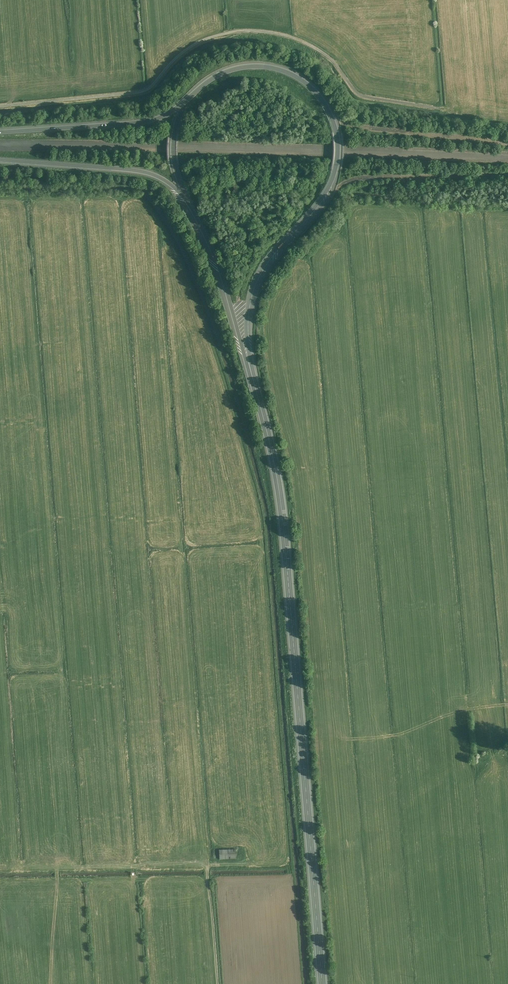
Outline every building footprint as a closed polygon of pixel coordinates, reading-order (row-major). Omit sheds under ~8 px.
[(235,848),(218,849),(218,858),(235,858),(235,848)]
